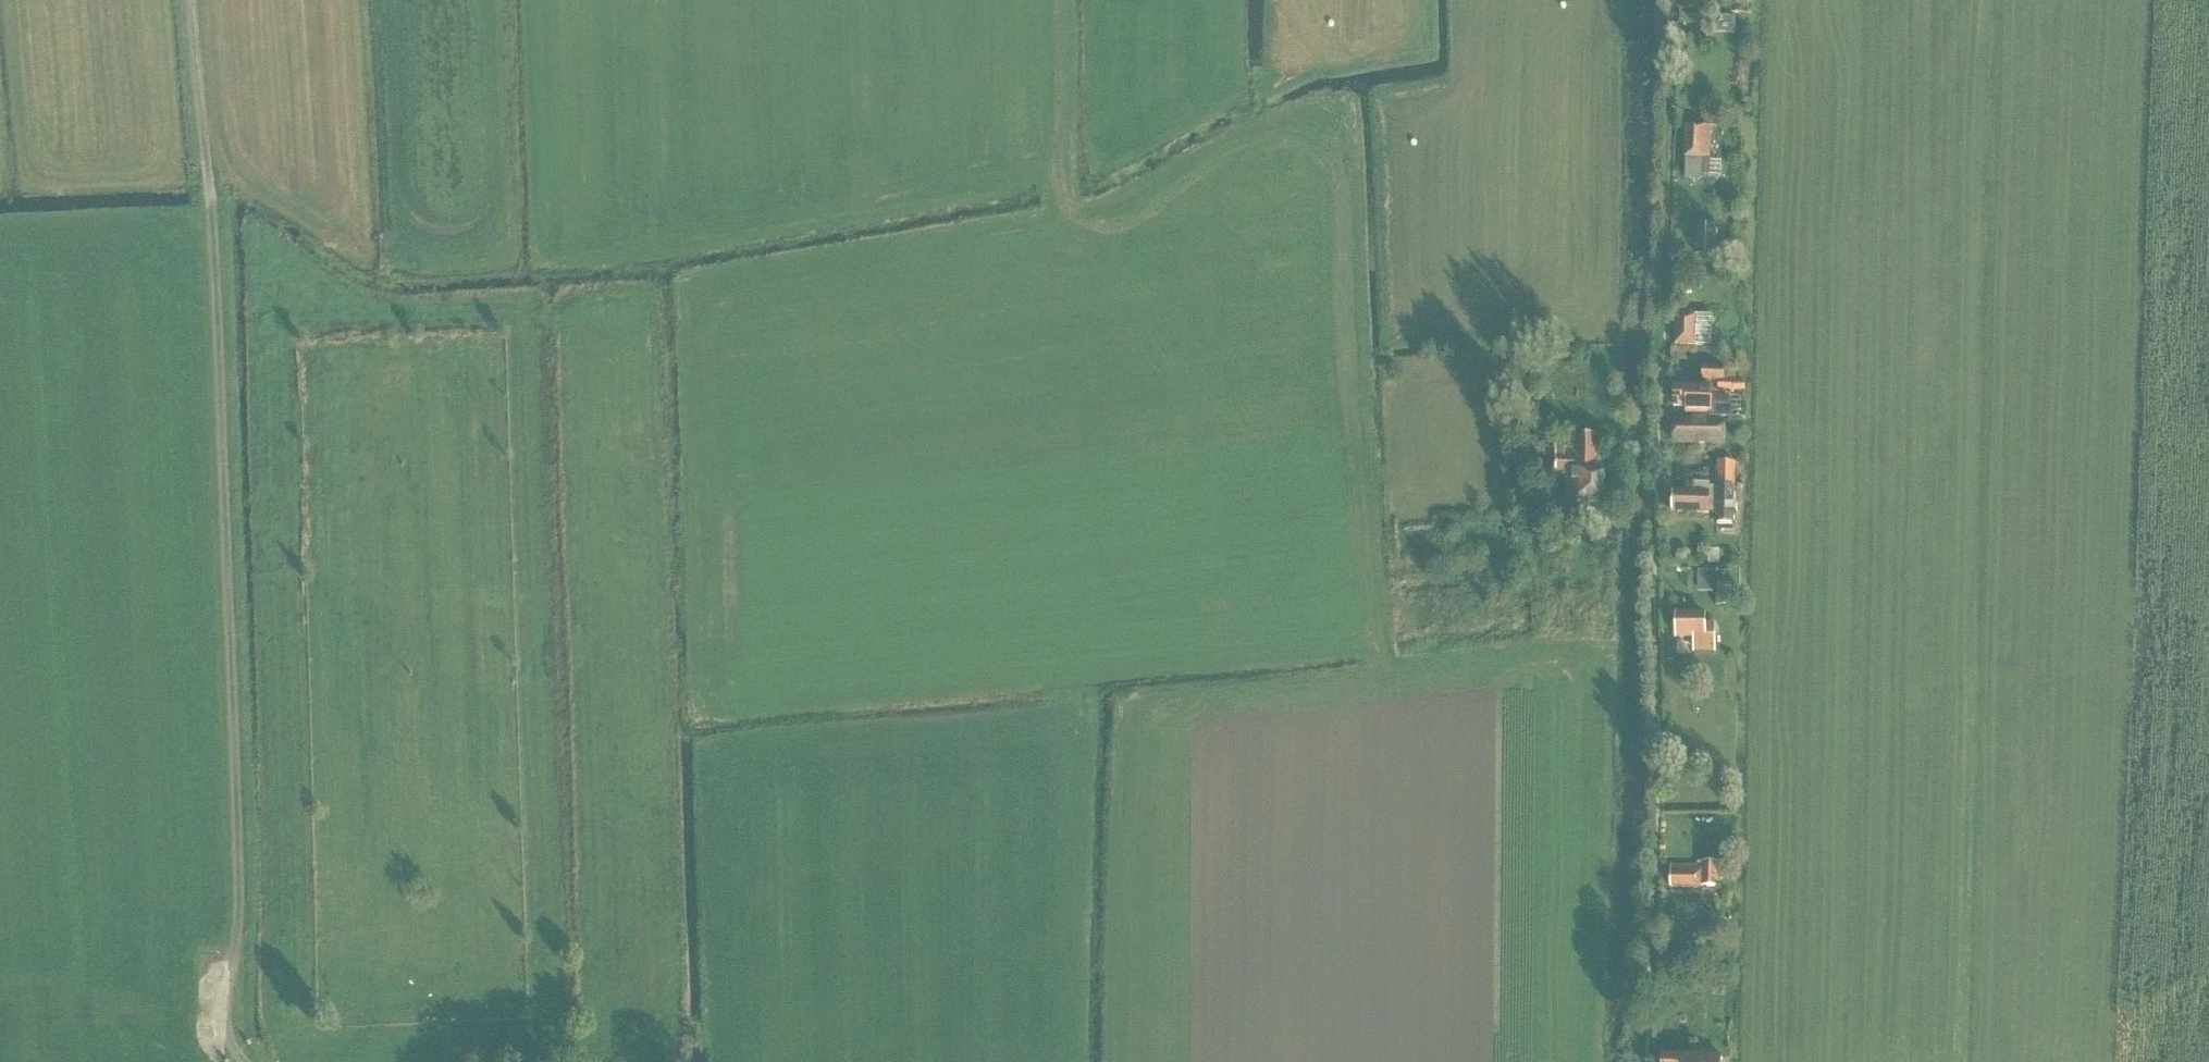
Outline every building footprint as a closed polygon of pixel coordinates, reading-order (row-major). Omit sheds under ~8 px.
[(1736,16),(1714,15),(1714,32),(1736,33),(1736,16)] [(1713,126),(1705,126),(1687,125),(1685,177),(1705,177),(1705,174),(1711,174),(1711,156),(1712,156),(1713,126)] [(1714,255),(1715,224),(1699,223),(1697,254),(1714,255)] [(1709,315),(1696,315),(1676,315),(1676,343),(1708,344),(1709,315)] [(1726,366),(1703,365),(1703,381),(1726,381),(1726,366)] [(1704,392),(1704,385),(1675,385),(1675,406),(1688,406),(1688,412),(1711,412),(1711,416),(1730,416),(1731,400),(1712,400),(1712,392),(1704,392)] [(1725,442),(1725,420),(1676,419),(1676,441),(1725,442)] [(1606,509),(1606,473),(1596,473),(1597,435),(1573,434),(1573,451),(1558,451),(1558,474),(1567,474),(1566,508),(1606,509)] [(1737,485),(1737,462),(1718,462),(1718,485),(1737,485)] [(1711,511),(1711,491),(1710,491),(1711,481),(1695,481),(1695,491),(1673,490),(1673,510),(1711,511)] [(1738,492),(1720,492),(1719,513),(1737,514),(1738,492)] [(1694,649),(1714,649),(1714,626),(1705,626),(1705,614),(1677,614),(1677,636),(1694,636),(1694,649)] [(1719,886),(1720,861),(1705,860),(1705,864),(1673,863),(1672,884),(1719,886)] [(1729,922),(1713,922),(1713,939),(1728,939),(1729,922)]
